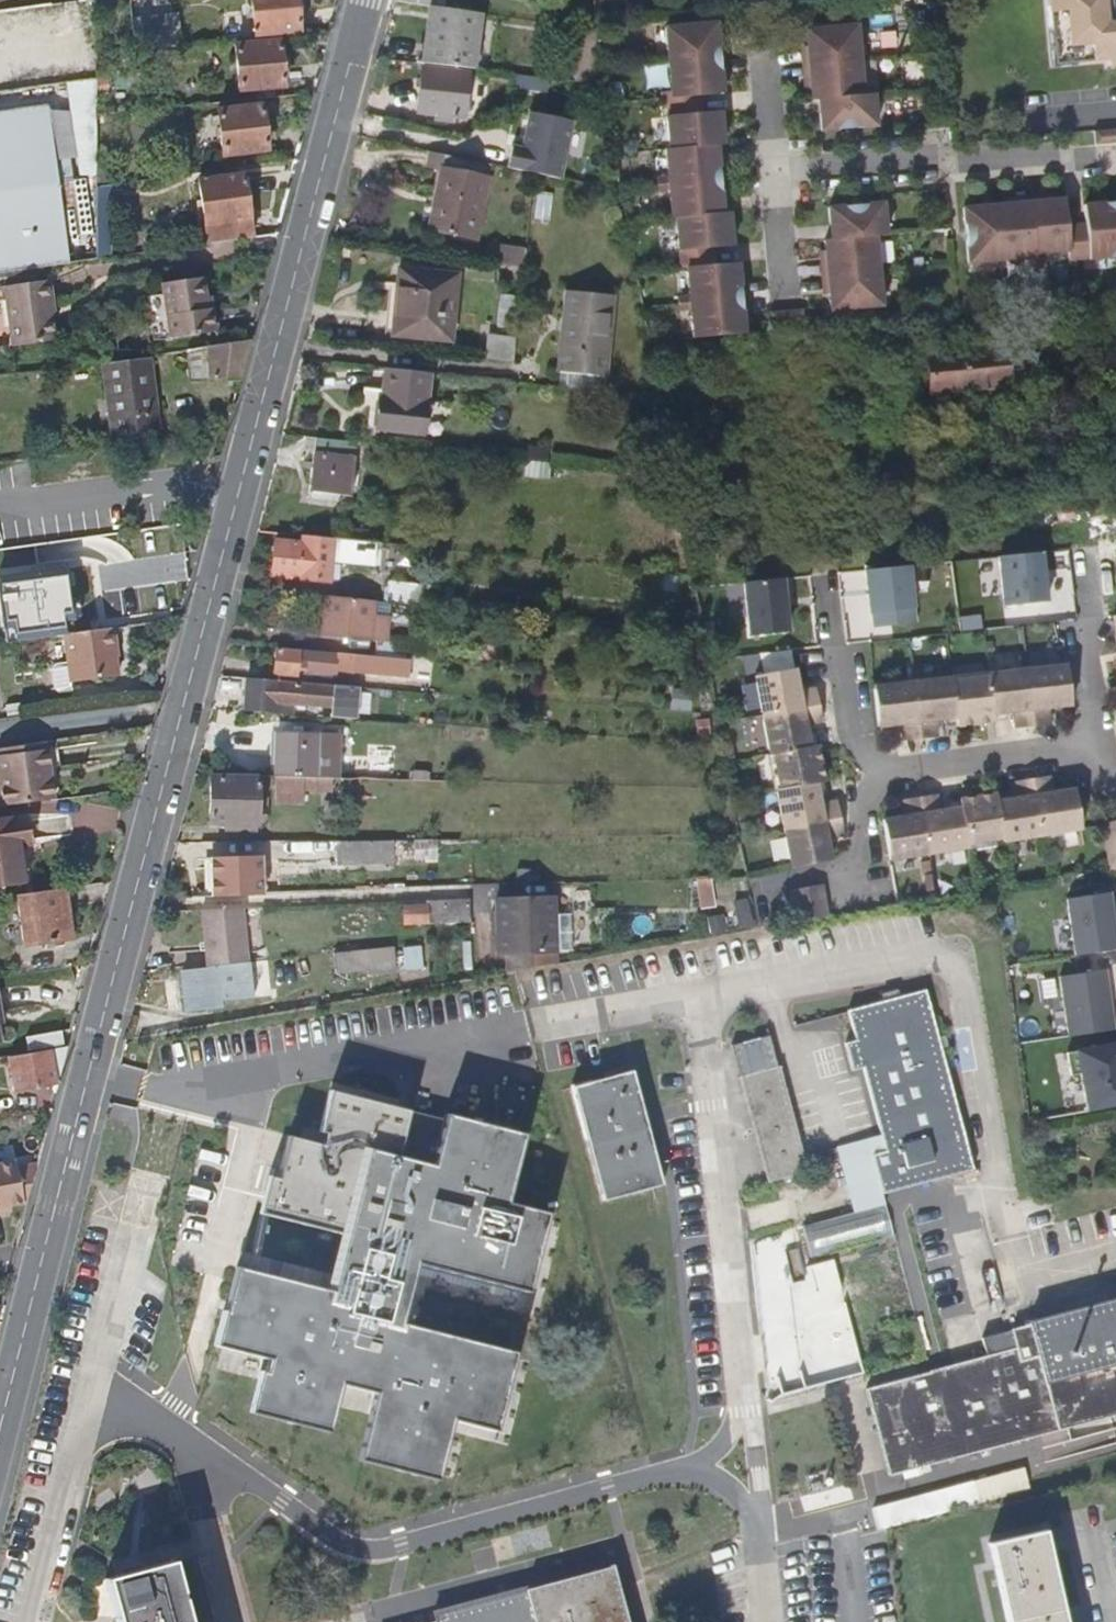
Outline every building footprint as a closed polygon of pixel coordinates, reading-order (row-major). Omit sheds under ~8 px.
[(295,0),(250,0),(253,33),(298,29),(295,0)] [(1101,0),(1045,0),(1048,31),(1069,29),(1071,61),(1105,58),(1106,65),(1115,64),(1115,34),(1104,35),(1101,0)] [(1110,21),(1108,0),(1101,0),(1104,35),(1115,34),(1115,21),(1110,21)] [(27,5),(0,9),(0,33),(32,28),(35,45),(53,43),(47,3),(36,4),(27,5)] [(475,68),(483,13),(435,7),(430,6),(423,63),(475,68)] [(175,45),(172,11),(128,16),(130,49),(175,45)] [(716,22),(664,26),(667,64),(720,60),(718,38),(716,22)] [(857,24),(806,29),(807,46),(809,67),(860,63),(857,24)] [(1071,61),(1069,29),(1048,31),(1046,31),(1050,66),(1072,65),(1071,61)] [(718,38),(720,60),(726,59),(725,42),(724,37),(718,38)] [(282,83),(278,39),(235,42),(238,87),(282,83)] [(802,68),(809,67),(807,46),(800,46),(802,68)] [(726,59),(720,60),(722,81),(728,80),(727,69),(726,59)] [(722,81),(720,60),(667,64),(669,89),(670,97),(693,95),(700,94),(723,92),(722,81)] [(860,63),(809,67),(810,89),(811,99),(818,98),(863,94),(860,63)] [(463,116),(468,72),(422,67),(417,110),(463,116)] [(96,174),(96,113),(96,77),(64,82),(78,174),(96,174)] [(670,97),(669,89),(659,90),(660,98),(664,98),(670,97)] [(863,94),(818,98),(821,130),(876,125),(873,93),(863,94)] [(700,94),(693,95),(694,112),(701,112),(700,94)] [(693,95),(670,97),(664,98),(668,149),(716,145),(722,144),(720,122),(719,110),(701,112),(694,112),(693,95)] [(71,261),(68,240),(60,181),(49,101),(0,108),(0,271),(71,261)] [(269,147),(263,102),(218,108),(224,153),(269,147)] [(511,145),(507,167),(560,178),(572,120),(529,111),(522,147),(511,145)] [(1093,130),(1095,143),(1115,141),(1115,128),(1093,130)] [(724,161),(722,144),(716,145),(718,168),(724,168),(724,161)] [(716,145),(668,149),(664,150),(667,175),(667,183),(719,179),(718,168),(716,145)] [(476,242),(489,181),(486,180),(489,163),(435,152),(431,167),(442,170),(436,199),(443,201),(436,233),(476,242)] [(251,236),(243,173),(198,180),(203,223),(198,223),(201,243),(251,236)] [(656,184),(667,183),(667,175),(655,176),(656,184)] [(83,178),(60,181),(68,240),(75,239),(75,233),(90,231),(83,178)] [(720,189),(719,179),(667,183),(668,191),(670,218),(674,217),(722,213),(720,189)] [(657,192),(668,191),(667,183),(656,184),(657,192)] [(116,255),(108,184),(96,185),(97,258),(116,255)] [(727,188),(720,189),(722,213),(729,212),(727,192),(727,188)] [(1028,193),(1029,200),(1054,198),(1053,191),(1046,192),(1028,193)] [(557,194),(541,192),(538,222),(554,224),(557,194)] [(1029,200),(1028,193),(1011,195),(1004,196),(1005,203),(1029,200)] [(1054,198),(1029,200),(1034,253),(1041,252),(1069,249),(1067,230),(1067,223),(1064,197),(1054,198)] [(436,233),(443,201),(436,199),(429,232),(436,233)] [(1005,203),(994,204),(999,260),(1026,257),(1035,256),(1034,253),(1029,200),(1005,203)] [(1067,230),(1069,249),(1070,259),(1115,255),(1115,200),(1103,201),(1083,203),(1085,222),(1086,228),(1067,230)] [(883,201),(827,207),(828,218),(830,237),(875,233),(885,232),(883,201)] [(974,205),(962,207),(967,263),(999,260),(994,204),(974,205)] [(722,213),(674,217),(679,267),(686,266),(708,264),(707,247),(713,246),(732,245),(730,228),(729,212),(722,213)] [(1086,228),(1085,222),(1067,223),(1067,230),(1086,228)] [(878,268),(875,233),(830,237),(823,238),(825,249),(827,273),(878,268)] [(708,264),(715,264),(713,246),(707,247),(708,264)] [(528,251),(500,247),(498,265),(526,268),(528,251)] [(820,273),(827,273),(825,249),(818,250),(819,259),(820,273)] [(1035,256),(1036,268),(1043,268),(1041,252),(1034,253),(1035,256)] [(1036,268),(1035,256),(1026,257),(1028,269),(1036,268)] [(715,264),(708,264),(686,266),(688,294),(689,302),(741,297),(738,273),(737,261),(715,264)] [(881,304),(878,268),(827,273),(829,297),(830,309),(881,304)] [(452,343),(459,277),(401,271),(397,316),(405,316),(403,338),(452,343)] [(745,273),(738,273),(741,297),(747,296),(745,277),(745,273)] [(829,297),(827,273),(820,273),(821,283),(822,297),(829,297)] [(216,331),(212,302),(207,302),(203,276),(162,282),(164,294),(148,297),(154,339),(216,331)] [(53,304),(50,279),(6,286),(15,346),(56,340),(50,305),(53,304)] [(611,363),(618,296),(568,291),(560,374),(563,375),(570,375),(569,386),(597,389),(599,362),(611,363)] [(678,303),(689,302),(688,294),(677,295),(678,303)] [(748,306),(747,296),(741,297),(743,321),(750,321),(748,306)] [(741,297),(689,302),(690,310),(692,337),(744,332),(743,321),(741,297)] [(520,336),(524,301),(505,299),(501,334),(520,336)] [(690,310),(689,302),(678,303),(679,311),(690,310)] [(403,338),(405,316),(397,316),(395,337),(403,338)] [(519,342),(493,339),(491,359),(518,362),(519,342)] [(240,378),(250,341),(190,349),(194,380),(240,378)] [(1025,386),(1022,346),(944,353),(947,392),(1025,386)] [(161,427),(152,355),(108,360),(106,361),(116,432),(161,427)] [(609,390),(611,363),(599,362),(597,389),(609,390)] [(438,432),(444,374),(400,370),(397,404),(393,404),(391,427),(438,432)] [(351,493),(357,441),(314,436),(308,496),(334,499),(335,491),(351,493)] [(543,448),(524,446),(523,458),(541,460),(543,448)] [(545,463),(521,461),(520,476),(544,477),(545,463)] [(326,580),(329,561),(373,565),(376,542),(302,535),(301,541),(273,539),(269,575),(326,580)] [(116,602),(112,571),(105,573),(100,536),(86,538),(38,545),(51,636),(63,634),(113,627),(109,604),(116,602)] [(1039,550),(996,555),(1001,604),(1045,599),(1039,550)] [(922,564),(878,568),(884,612),(887,611),(889,626),(930,620),(922,564)] [(417,605),(419,584),(383,580),(381,601),(417,605)] [(783,601),(780,580),(741,584),(747,637),(785,633),(781,601),(783,601)] [(392,641),(395,617),(372,614),(373,601),(325,596),(321,634),(374,640),(372,657),(406,660),(408,643),(392,641)] [(117,677),(113,648),(115,648),(113,627),(63,634),(67,664),(70,683),(117,677)] [(356,675),(358,656),(335,654),(334,656),(275,650),(273,674),(297,676),(298,670),(356,675)] [(70,683),(67,664),(57,665),(53,670),(55,689),(60,693),(71,691),(70,683)] [(1072,709),(1067,669),(1027,674),(1034,729),(1051,727),(1049,712),(1072,709)] [(1034,729),(1027,674),(988,679),(988,683),(993,719),(1008,717),(1015,716),(1016,725),(1017,731),(1034,729)] [(818,714),(814,697),(800,699),(795,676),(754,684),(762,725),(818,714)] [(988,683),(988,679),(988,676),(952,680),(953,684),(953,688),(988,683)] [(355,718),(357,687),(331,685),(330,687),(273,682),(274,680),(244,678),(242,711),(291,714),(292,704),(329,708),(328,716),(355,718)] [(993,719),(988,683),(953,688),(957,724),(958,732),(986,728),(985,720),(993,719)] [(957,724),(953,688),(953,684),(913,688),(919,744),(937,742),(936,734),(935,727),(943,725),(957,724)] [(919,744),(913,688),(874,693),(879,733),(902,731),(904,746),(919,744)] [(20,704),(5,707),(7,718),(22,716),(20,704)] [(822,730),(818,714),(762,725),(768,753),(772,752),(807,745),(805,735),(814,733),(813,732),(822,730)] [(1005,726),(1008,717),(993,719),(994,727),(1005,726)] [(958,732),(957,724),(943,725),(947,733),(958,732)] [(336,778),(338,734),(276,732),(274,776),(336,778)] [(816,743),(814,733),(805,735),(807,745),(816,743)] [(44,746),(43,741),(0,747),(0,752),(44,746)] [(823,778),(816,743),(807,745),(772,752),(780,787),(816,780),(823,778)] [(44,746),(0,752),(0,805),(51,799),(44,746)] [(780,787),(772,752),(768,753),(766,753),(773,788),(776,788),(780,787)] [(1082,824),(1077,787),(1054,791),(1051,776),(1036,778),(1043,833),(1083,827),(1082,824)] [(256,825),(258,779),(210,778),(209,823),(256,825)] [(826,790),(823,778),(816,780),(818,792),(826,790)] [(1043,833),(1036,778),(1018,781),(1019,788),(1020,796),(1014,797),(999,800),(1003,835),(1004,839),(1043,833)] [(841,815),(838,798),(828,799),(826,790),(818,792),(816,780),(780,787),(776,788),(784,826),(841,815)] [(1014,797),(1009,789),(998,791),(999,800),(1014,797)] [(999,800),(998,791),(969,796),(970,804),(963,805),(968,840),(1003,835),(999,800)] [(968,840),(963,805),(947,808),(941,809),(939,801),(938,794),(922,797),(929,851),(968,845),(968,840)] [(929,851),(922,797),(904,800),(907,815),(886,818),(891,857),(929,851)] [(963,805),(962,797),(950,799),(947,808),(963,805)] [(26,844),(33,841),(30,814),(0,818),(0,882),(30,877),(26,844)] [(833,859),(829,836),(845,832),(841,815),(784,826),(792,868),(833,859)] [(1103,821),(1105,837),(1115,835),(1115,820),(1103,821)] [(969,848),(1005,842),(1004,839),(1003,835),(968,840),(968,845),(969,848)] [(1105,837),(1107,850),(1115,849),(1115,835),(1105,837)] [(392,863),(392,841),(337,841),(337,864),(392,863)] [(1107,850),(1109,868),(1115,867),(1115,849),(1107,850)] [(260,894),(259,856),(209,858),(210,897),(260,896),(260,894)] [(894,876),(892,866),(866,869),(868,879),(894,876)] [(825,897),(823,882),(791,888),(794,903),(825,897)] [(72,937),(65,887),(18,894),(26,943),(72,937)] [(1115,948),(1115,944),(1108,891),(1066,897),(1074,954),(1115,948)] [(829,915),(825,897),(794,903),(797,921),(829,915)] [(470,922),(469,898),(426,900),(426,905),(404,906),(405,925),(470,922)] [(571,948),(569,913),(561,914),(554,914),(554,898),(512,900),(512,913),(497,913),(491,914),(491,931),(499,931),(500,952),(506,952),(507,971),(557,963),(556,949),(571,948)] [(512,913),(512,900),(497,901),(497,913),(512,913)] [(239,963),(233,907),(200,908),(206,966),(239,963)] [(395,970),(393,946),(334,952),(336,970),(366,967),(367,974),(395,970)] [(221,1006),(217,967),(184,971),(185,979),(190,979),(190,985),(185,985),(188,1009),(221,1006)] [(1070,1035),(1115,1028),(1115,1027),(1107,968),(1061,975),(1070,1035)] [(976,1166),(928,984),(851,1005),(888,1148),(875,1152),(877,1157),(885,1189),(900,1185),(976,1166)] [(813,1170),(785,1062),(782,1062),(774,1030),(732,1042),(768,1181),(813,1170)] [(50,1047),(49,1034),(27,1037),(30,1050),(50,1047)] [(1115,1105),(1115,1043),(1067,1052),(1072,1074),(1081,1073),(1088,1110),(1115,1105)] [(59,1082),(69,1046),(12,1056),(17,1089),(59,1082)] [(663,1184),(635,1070),(575,1085),(603,1199),(663,1184)] [(495,1348),(380,1322),(394,1262),(509,1289),(527,1208),(484,1198),(500,1131),(421,1112),(409,1161),(380,1154),(391,1106),(309,1087),(297,1141),(269,1135),(260,1177),(251,1175),(242,1214),(313,1230),(300,1284),(212,1264),(195,1340),(248,1352),(244,1371),(238,1370),(229,1409),(310,1428),(321,1381),(357,1389),(341,1457),(420,1475),(433,1419),(477,1429),(495,1348)] [(893,1220),(885,1189),(877,1157),(856,1163),(867,1208),(805,1224),(814,1256),(897,1234),(893,1220)] [(6,1206),(29,1202),(39,1162),(16,1167),(15,1161),(0,1163),(0,1207),(6,1206)] [(908,1216),(900,1185),(885,1189),(893,1220),(908,1216)] [(1115,1413),(1115,1296),(1030,1319),(1031,1324),(982,1337),(987,1355),(866,1388),(890,1475),(1115,1413)] [(1031,1488),(1024,1467),(873,1507),(878,1529),(1031,1488)] [(1047,1530),(992,1543),(1009,1621),(1068,1621),(1047,1530)] [(611,1559),(534,1580),(545,1621),(627,1621),(611,1559)] [(106,1579),(116,1616),(118,1621),(188,1621),(172,1562),(106,1579)] [(116,1616),(106,1579),(90,1583),(97,1615),(116,1616)] [(534,1580),(431,1608),(434,1618),(435,1621),(545,1621),(534,1580)]
